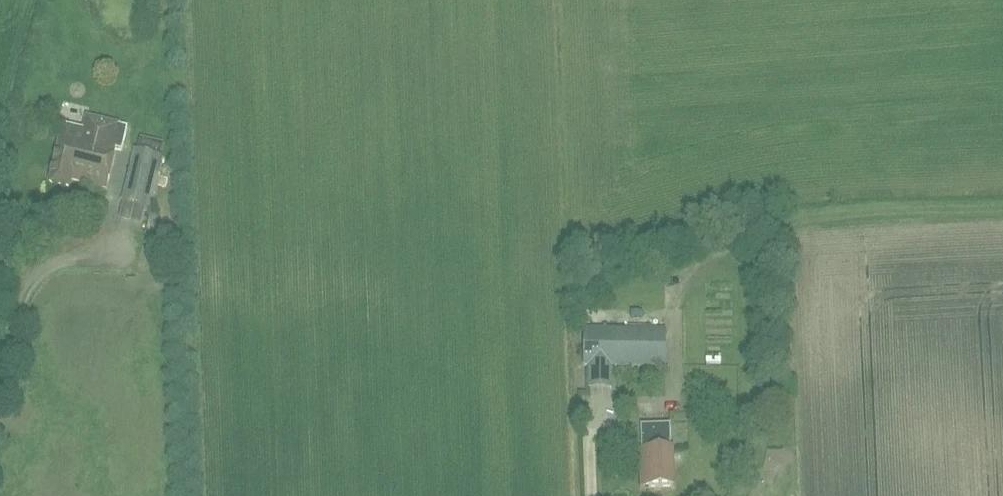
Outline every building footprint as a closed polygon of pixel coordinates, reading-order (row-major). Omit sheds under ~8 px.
[(88,117),(82,139),(60,134),(48,183),(67,188),(70,178),(105,186),(114,148),(121,150),(127,127),(88,117)] [(27,120),(24,136),(36,138),(38,122),(27,120)] [(134,151),(122,201),(150,208),(163,158),(134,151)] [(584,328),(584,364),(617,364),(618,359),(654,359),(654,347),(665,347),(665,329),(584,328)] [(648,486),(672,486),(669,423),(640,424),(642,472),(648,472),(648,486)]
